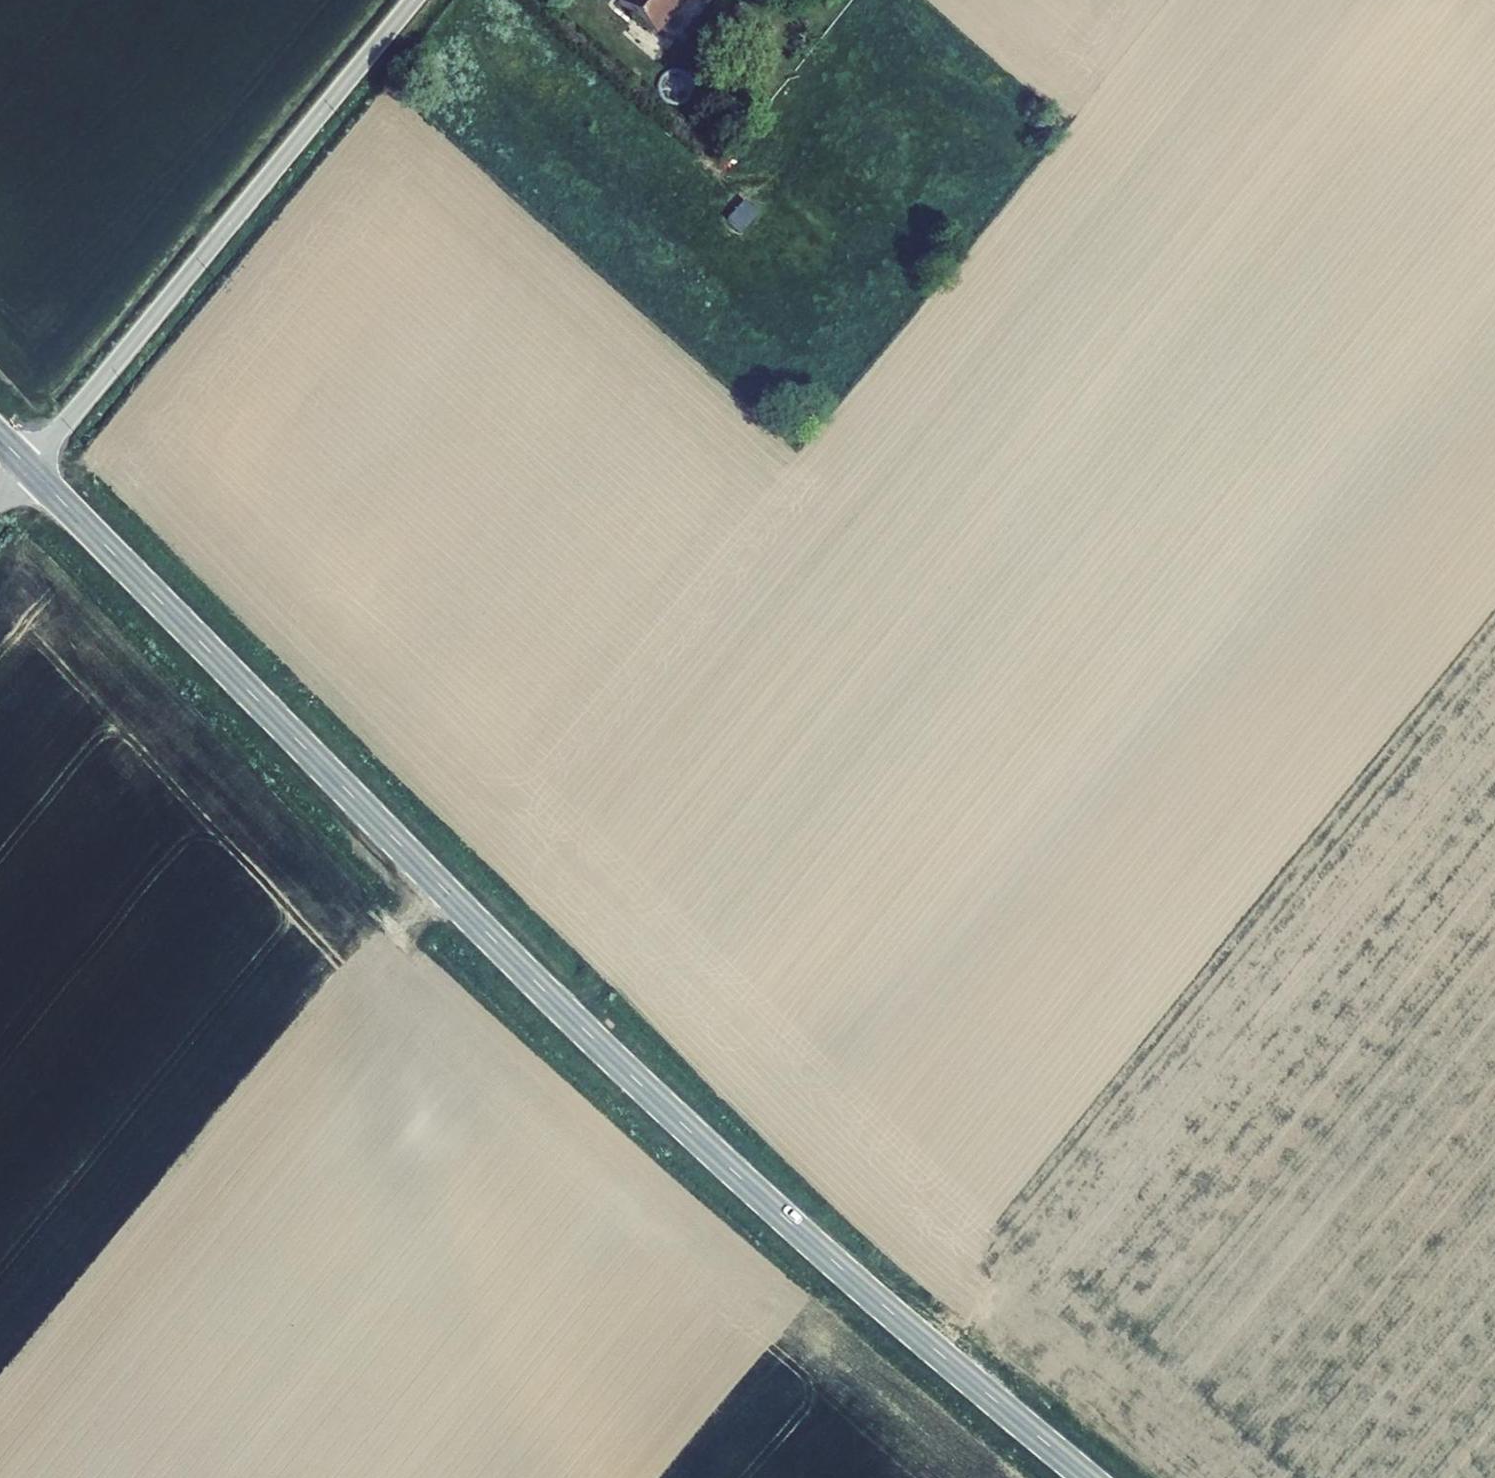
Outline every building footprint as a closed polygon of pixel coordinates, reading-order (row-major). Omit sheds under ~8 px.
[(657,35),(687,0),(617,0),(657,35)] [(759,212),(744,200),(727,220),(741,233),(759,212)]
